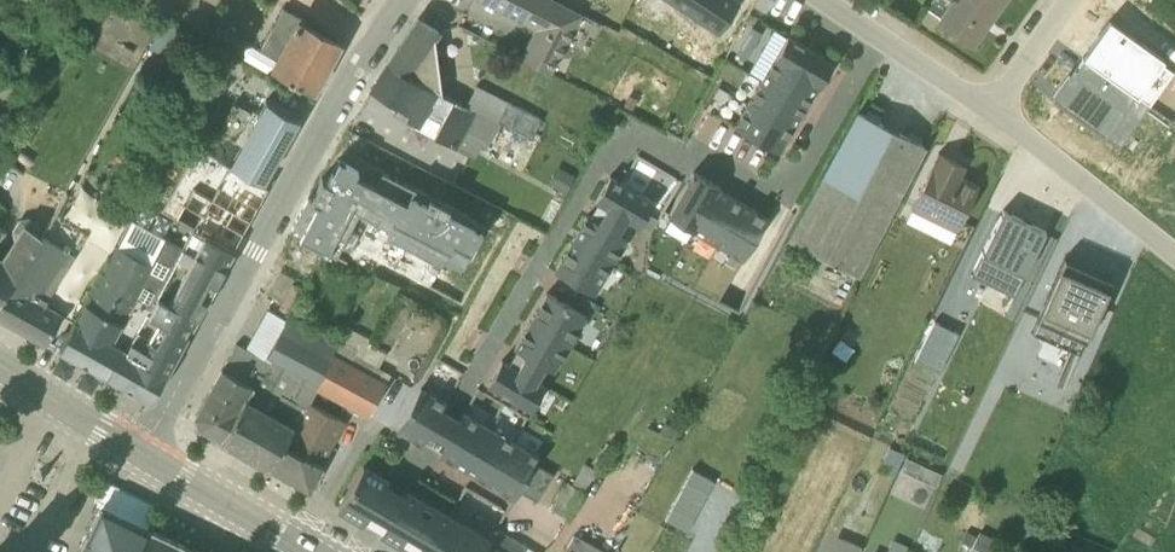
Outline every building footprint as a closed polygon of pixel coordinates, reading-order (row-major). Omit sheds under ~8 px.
[(528,25),(533,28),(519,56),(551,71),(581,13),(555,0),(480,0),(528,25)] [(938,22),(972,46),(1004,0),(951,0),(938,22)] [(273,58),(249,44),(242,58),(266,72),(269,68),(313,91),(339,44),(304,23),(305,19),(283,8),(261,47),(275,56),(274,58),(273,58)] [(386,62),(440,90),(434,38),(440,30),(417,19),(386,62)] [(1083,55),(1081,57),(1137,96),(1163,59),(1108,19),(1087,49),(1091,52),(1087,58),(1083,55)] [(188,35),(164,20),(149,46),(173,60),(188,35)] [(832,62),(786,35),(772,59),(818,86),(832,62)] [(1118,147),(1149,105),(1137,96),(1081,57),(1069,74),(1067,73),(1051,94),(1103,131),(1101,135),(1118,147)] [(816,85),(772,59),(760,80),(804,106),(816,85)] [(413,128),(455,149),(475,109),(386,62),(370,88),(396,104),(393,109),(416,121),(412,128),(413,128)] [(760,80),(746,103),(790,129),(804,106),(760,80)] [(466,103),(531,137),(540,118),(478,86),(475,85),(466,103)] [(228,163),(262,182),(298,118),(264,99),(256,114),(233,101),(216,132),(238,144),(228,163)] [(746,103),(733,125),(777,151),(790,129),(746,103)] [(475,109),(455,149),(472,157),(481,140),(486,143),(499,121),(475,109)] [(920,143),(922,137),(910,130),(905,135),(904,135),(878,122),(880,116),(867,109),(863,114),(856,111),(786,237),(787,239),(858,275),(924,146),(920,143)] [(964,165),(938,152),(910,209),(911,210),(905,222),(949,243),(955,231),(956,231),(978,185),(959,176),(964,165)] [(346,229),(356,210),(392,228),(387,238),(440,265),(444,256),(462,265),(484,223),(467,214),(468,213),(412,184),(411,186),(359,158),(354,166),(337,157),(326,180),(320,177),(310,197),(306,195),(290,226),(294,228),(292,233),(344,259),(356,234),(346,229)] [(575,176),(557,165),(547,183),(551,185),(550,187),(554,189),(555,188),(564,194),(575,176)] [(719,187),(693,171),(667,215),(694,231),(719,187)] [(597,202),(606,207),(626,219),(649,233),(657,219),(646,213),(653,201),(620,182),(609,176),(594,201),(597,202)] [(739,201),(718,189),(694,231),(714,243),(739,201)] [(766,217),(739,201),(714,243),(742,259),(766,217)] [(588,216),(597,222),(606,207),(597,202),(588,216)] [(1045,231),(1002,210),(970,275),(1014,296),(1045,231)] [(86,231),(54,212),(40,233),(0,297),(0,315),(43,339),(62,311),(46,301),(86,231)] [(570,242),(610,266),(626,239),(618,234),(597,222),(588,216),(586,215),(572,239),(570,242)] [(40,224),(29,216),(18,218),(10,229),(12,238),(0,255),(0,297),(40,233),(36,230),(40,224)] [(58,347),(59,348),(105,373),(121,344),(126,348),(146,311),(181,246),(132,219),(118,246),(114,244),(58,347)] [(146,311),(187,333),(232,250),(202,234),(201,236),(192,232),(183,247),(181,246),(146,311)] [(610,266),(570,242),(553,271),(594,294),(610,266)] [(1051,284),(1030,332),(1079,353),(1101,304),(1100,305),(1112,279),(1063,258),(1051,284)] [(279,270),(271,292),(293,301),(302,278),(279,270)] [(529,321),(570,345),(587,317),(546,292),(529,321)] [(187,333),(146,311),(126,348),(121,344),(105,373),(150,399),(187,333)] [(336,339),(290,313),(289,314),(265,356),(271,359),(283,365),(259,405),(246,399),(220,439),(222,440),(270,467),(306,400),(311,402),(316,389),(315,387),(316,383),(314,382),(335,343),(336,339)] [(515,350),(524,355),(543,366),(553,372),(570,345),(529,321),(513,348),(515,350)] [(259,405),(283,365),(271,359),(269,362),(236,343),(195,415),(198,426),(220,439),(246,399),(259,405)] [(389,374),(335,343),(314,382),(316,383),(315,387),(367,415),(389,374)] [(507,364),(516,369),(524,355),(515,350),(507,364)] [(516,369),(507,364),(501,360),(486,385),(529,411),(545,385),(536,380),(516,369)] [(445,402),(419,387),(396,429),(421,443),(445,402)] [(283,443),(321,463),(345,421),(306,400),(283,443)] [(439,454),(464,468),(487,426),(463,412),(439,454)] [(464,468),(488,483),(512,440),(487,426),(487,427),(464,468)] [(488,483),(513,498),(538,454),(512,440),(488,483)] [(308,489),(323,465),(283,443),(270,467),(308,489)] [(928,506),(943,469),(908,455),(893,492),(928,506)] [(552,473),(534,463),(518,491),(536,501),(552,473)] [(550,508),(567,519),(595,470),(584,463),(571,484),(566,481),(550,508)] [(363,520),(384,485),(387,480),(362,465),(337,507),(362,521),(363,520)] [(402,495),(381,530),(380,531),(399,543),(424,501),(406,491),(405,490),(402,495)] [(399,543),(407,548),(414,538),(420,541),(414,551),(415,551),(482,551),(489,540),(424,501),(399,543)] [(145,527),(100,505),(98,508),(86,533),(79,548),(77,551),(134,551),(145,527)] [(145,527),(134,551),(197,551),(145,527)] [(482,551),(533,551),(526,548),(526,546),(496,529),(489,540),(482,551)] [(964,530),(959,540),(963,542),(963,543),(970,547),(967,551),(984,551),(992,537),(979,530),(976,536),(964,530)] [(573,534),(563,551),(606,551),(573,534)] [(835,535),(828,551),(857,551),(860,546),(835,535)]
